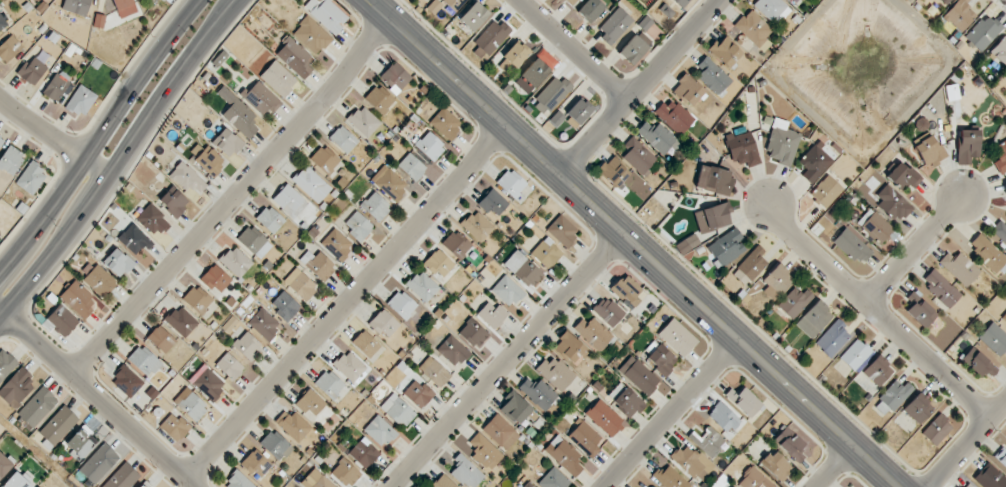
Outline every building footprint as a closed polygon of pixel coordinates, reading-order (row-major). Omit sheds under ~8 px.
[(86,17),(91,0),(65,0),(62,10),(86,17)] [(133,0),(112,0),(121,19),(138,11),(133,0)] [(329,0),(309,0),(304,6),(334,35),(349,19),(329,0)] [(454,12),(465,0),(442,0),(454,12)] [(605,7),(598,0),(587,0),(577,11),(589,23),(605,7)] [(792,10),(781,0),(757,0),(753,4),(776,26),(792,10)] [(943,16),(960,33),(977,15),(965,4),(969,0),(958,0),(943,16)] [(490,13),(476,1),(459,19),(473,32),(490,13)] [(604,33),(600,38),(610,46),(633,19),(618,7),(599,29),(604,33)] [(773,30),(750,9),(734,26),(757,47),(773,30)] [(8,25),(0,13),(0,30),(8,25)] [(1002,27),(987,13),(964,38),(980,52),(1002,27)] [(333,38),(307,15),(291,33),(317,56),(333,38)] [(488,56),(512,31),(502,21),(498,25),(492,19),(471,40),(488,56)] [(1005,33),(988,53),(1005,68),(1005,67),(1005,34),(1005,33)] [(23,47),(11,34),(0,45),(0,58),(5,63),(23,47)] [(631,65),(648,47),(635,34),(618,52),(631,65)] [(729,68),(743,53),(723,34),(708,50),(729,68)] [(313,58),(289,37),(274,53),(303,79),(313,69),(308,64),(313,58)] [(531,52),(518,39),(502,56),(515,68),(531,52)] [(696,77),(717,96),(732,80),(706,56),(696,66),(702,71),(696,77)] [(28,65),(24,62),(16,74),(35,86),(47,66),(33,57),(28,65)] [(528,95),(550,70),(537,57),(514,82),(528,95)] [(290,86),(296,79),(275,59),(259,76),(283,99),(292,88),(290,86)] [(379,77),(397,93),(412,77),(394,61),(379,77)] [(43,93),(58,102),(70,82),(55,73),(43,93)] [(672,89),(694,109),(708,94),(686,74),(672,89)] [(545,114),(573,87),(564,77),(559,82),(555,77),(531,100),(545,114)] [(268,109),(273,113),(282,103),(256,79),(241,95),(262,115),(268,109)] [(85,118),(97,94),(78,84),(66,108),(85,118)] [(364,99),(382,115),(395,101),(377,84),(364,99)] [(959,99),(957,84),(945,85),(947,101),(959,99)] [(258,129),(252,122),(257,117),(224,85),(216,93),(230,106),(222,115),(248,140),(258,129)] [(695,120),(670,96),(655,112),(679,136),(695,120)] [(578,125),(593,109),(580,97),(565,113),(578,125)] [(381,123),(361,105),(347,120),(367,138),(381,123)] [(457,127),(460,122),(442,107),(429,123),(451,142),(461,130),(457,127)] [(565,118),(557,111),(549,120),(557,127),(565,118)] [(636,133),(664,154),(676,139),(647,117),(636,133)] [(790,167),(801,134),(786,129),(788,122),(776,118),(764,155),(779,160),(778,163),(790,167)] [(358,141),(340,125),(328,138),(347,154),(358,141)] [(230,159),(244,144),(226,127),(212,142),(230,159)] [(733,167),(746,163),(747,167),(760,164),(751,129),(725,136),(733,167)] [(980,157),(979,129),(957,130),(959,164),(970,163),(970,157),(980,157)] [(433,162),(446,147),(428,130),(414,145),(433,162)] [(914,144),(927,168),(948,157),(940,144),(937,146),(932,135),(914,144)] [(622,158),(643,175),(657,157),(631,136),(624,145),(629,149),(622,158)] [(1005,169),(1005,140),(992,146),(999,160),(994,162),(999,173),(1005,169)] [(801,175),(811,184),(833,160),(815,143),(798,162),(806,169),(801,175)] [(26,155),(9,144),(0,159),(0,168),(12,176),(26,155)] [(323,144),(309,158),(327,175),(340,161),(323,144)] [(194,160),(213,177),(226,163),(207,145),(194,160)] [(415,181),(427,168),(409,153),(397,166),(415,181)] [(597,170),(615,188),(630,174),(612,155),(597,170)] [(913,189),(921,180),(900,160),(886,176),(900,189),(906,182),(913,189)] [(16,184),(34,195),(47,172),(29,161),(16,184)] [(170,173),(196,197),(207,185),(182,161),(170,173)] [(317,204),(331,189),(306,164),(292,179),(317,204)] [(733,170),(699,165),(696,189),(730,194),(733,170)] [(375,183),(394,201),(408,186),(389,168),(375,183)] [(527,184),(508,168),(496,183),(515,199),(527,184)] [(843,189),(827,174),(809,194),(825,209),(843,189)] [(272,200),(293,219),(308,202),(287,183),(272,200)] [(912,208),(887,184),(876,195),(881,201),(877,205),(897,223),(912,208)] [(189,202),(171,185),(158,200),(176,217),(189,202)] [(509,204),(492,188),(477,204),(487,213),(491,209),(498,215),(509,204)] [(378,222),(392,208),(374,191),(360,205),(378,222)] [(725,201),(693,213),(700,234),(733,223),(725,201)] [(149,204),(136,217),(158,238),(171,225),(149,204)] [(273,234),(285,220),(268,205),(256,219),(273,234)] [(857,223),(880,244),(893,229),(871,208),(857,223)] [(461,225),(480,243),(495,228),(475,210),(461,225)] [(343,226),(361,241),(374,226),(356,211),(343,226)] [(567,249),(580,235),(560,215),(546,229),(567,249)] [(1000,220),(991,230),(1005,245),(1005,225),(1000,220)] [(154,244),(133,223),(117,238),(134,256),(143,247),(147,251),(154,244)] [(260,259),(272,245),(249,224),(237,238),(260,259)] [(747,251),(741,241),(743,239),(737,227),(707,245),(720,267),(747,251)] [(873,252),(845,227),(833,240),(860,266),(873,252)] [(354,246),(334,228),(320,243),(340,261),(354,246)] [(472,246),(454,229),(441,243),(459,260),(472,246)] [(700,244),(694,233),(674,244),(680,255),(700,244)] [(996,272),(1005,262),(1005,257),(979,233),(967,246),(996,272)] [(563,253),(546,237),(531,253),(548,269),(563,253)] [(219,261),(239,279),(253,263),(233,245),(219,261)] [(760,256),(765,251),(758,245),(731,273),(745,286),(767,262),(760,256)] [(121,279),(135,264),(116,247),(102,261),(121,279)] [(303,263),(323,282),(337,267),(316,248),(303,263)] [(437,271),(444,277),(455,265),(437,248),(423,264),(434,274),(437,271)] [(503,264),(531,290),(545,275),(517,249),(503,264)] [(965,287),(980,271),(959,251),(953,257),(948,252),(938,262),(965,287)] [(86,275),(83,279),(103,298),(116,284),(91,261),(82,271),(86,275)] [(231,279),(214,263),(200,278),(218,294),(231,279)] [(762,292),(774,301),(794,278),(777,263),(762,281),(767,285),(762,292)] [(305,301),(317,287),(296,267),(283,281),(305,301)] [(962,295),(933,268),(923,279),(929,284),(925,288),(948,309),(962,295)] [(425,304),(440,288),(421,270),(406,285),(425,304)] [(525,293),(505,274),(490,290),(510,308),(525,293)] [(612,288),(634,308),(641,300),(636,295),(642,289),(625,274),(612,288)] [(59,296),(83,319),(98,303),(75,280),(59,296)] [(199,315),(213,300),(195,284),(182,298),(199,315)] [(813,295),(805,288),(801,292),(793,286),(777,307),(794,320),(813,295)] [(418,306),(399,289),(386,304),(405,320),(418,306)] [(271,303),(278,309),(275,312),(287,322),(301,307),(283,290),(271,303)] [(912,304),(906,310),(925,328),(938,315),(913,291),(906,298),(912,304)] [(625,313),(606,295),(593,310),(612,328),(625,313)] [(811,339),(834,315),(818,300),(795,324),(811,339)] [(494,308),(487,302),(476,314),(493,330),(508,313),(498,304),(494,308)] [(67,336),(79,320),(58,304),(45,320),(67,336)] [(198,323),(178,305),(164,320),(184,339),(198,323)] [(281,325),(262,307),(248,323),(267,341),(281,325)] [(388,337),(400,326),(383,308),(367,323),(378,335),(382,331),(388,337)] [(588,322),(583,318),(572,328),(599,354),(615,337),(593,317),(588,322)] [(698,341),(673,317),(657,334),(682,358),(698,341)] [(489,335),(471,318),(458,332),(477,349),(489,335)] [(852,334),(837,320),(814,343),(830,358),(852,334)] [(991,322),(977,339),(1000,356),(1004,351),(1005,353),(1005,333),(991,322)] [(176,341),(158,325),(146,338),(164,354),(176,341)] [(369,359),(381,346),(363,330),(352,342),(369,359)] [(250,362),(264,347),(246,331),(232,345),(250,362)] [(553,347),(576,367),(589,351),(566,331),(553,347)] [(470,353),(451,334),(436,350),(456,368),(470,353)] [(853,370),(871,350),(857,338),(839,358),(853,370)] [(645,357),(663,376),(678,362),(660,343),(645,357)] [(128,358),(148,378),(162,364),(141,344),(128,358)] [(991,377),(998,370),(972,347),(961,359),(980,376),(985,371),(991,377)] [(18,363),(3,348),(0,351),(0,382),(18,363)] [(333,365),(353,383),(367,368),(348,350),(333,365)] [(215,365),(233,381),(245,368),(227,352),(215,365)] [(561,392),(576,376),(550,353),(535,369),(561,392)] [(418,367),(440,388),(451,375),(429,355),(418,367)] [(660,381),(631,355),(618,370),(646,396),(660,381)] [(894,370),(878,355),(862,372),(878,387),(894,370)] [(110,380),(130,398),(144,383),(124,365),(110,380)] [(190,381),(212,401),(226,385),(204,365),(190,381)] [(22,366),(0,389),(0,396),(14,409),(34,388),(28,382),(33,377),(22,366)] [(345,385),(327,369),(314,383),(332,400),(345,385)] [(416,378),(402,393),(420,410),(434,395),(416,378)] [(518,388),(546,411),(559,395),(539,379),(535,384),(527,378),(518,388)] [(873,405),(887,417),(911,391),(898,378),(873,405)] [(607,395),(630,419),(644,405),(622,381),(607,395)] [(32,429),(59,401),(43,386),(16,415),(32,429)] [(763,404),(744,386),(737,393),(731,388),(724,395),(750,419),(763,404)] [(327,404),(309,388),(294,404),(304,413),(308,409),(316,416),(327,404)] [(178,405),(195,422),(208,408),(191,391),(178,405)] [(533,407),(511,391),(499,409),(520,425),(533,407)] [(379,407),(403,429),(416,414),(393,393),(379,407)] [(903,409),(918,424),(934,408),(918,393),(903,409)] [(585,413),(611,438),(625,423),(600,398),(585,413)] [(707,415),(727,434),(740,421),(720,401),(707,415)] [(79,418),(64,405),(38,433),(53,447),(79,418)] [(284,411),(274,421),(297,443),(312,428),(295,411),(290,416),(284,411)] [(191,426),(171,412),(159,428),(179,442),(191,426)] [(505,451),(520,435),(497,413),(482,429),(505,451)] [(396,432),(377,414),(363,429),(382,447),(396,432)] [(935,446),(953,427),(939,414),(921,433),(935,446)] [(591,459),(600,449),(595,444),(601,438),(582,420),(567,437),(591,459)] [(64,444),(79,460),(94,445),(87,438),(92,433),(84,425),(64,444)] [(726,442),(709,426),(699,437),(693,431),(688,437),(710,458),(726,442)] [(799,464),(806,455),(801,450),(806,444),(786,426),(773,440),(799,464)] [(260,443),(279,462),(293,448),(273,429),(260,443)] [(468,442),(476,449),(471,454),(489,471),(504,456),(478,432),(468,442)] [(583,468),(576,462),(581,456),(558,434),(544,450),(574,478),(583,468)] [(366,446),(359,440),(348,454),(366,469),(380,453),(369,443),(366,446)] [(95,484),(120,457),(104,442),(79,470),(95,484)] [(1005,443),(993,457),(1005,468),(1005,444),(1005,443)] [(682,451),(678,447),(669,457),(701,483),(714,466),(688,444),(682,451)] [(272,464),(254,448),(241,462),(259,479),(272,464)] [(760,463),(781,482),(793,469),(773,450),(760,463)] [(0,451),(0,478),(14,466),(0,451)] [(467,486),(474,486),(485,476),(460,452),(451,461),(456,466),(451,472),(467,486)] [(344,458),(330,473),(345,486),(351,486),(362,475),(344,458)] [(140,475),(126,461),(101,486),(129,486),(140,475)] [(988,462),(973,478),(983,486),(1005,486),(1005,478),(988,462)] [(668,465),(662,471),(658,468),(651,475),(664,486),(689,486),(690,486),(668,465)] [(542,486),(565,486),(570,482),(553,466),(538,483),(542,486)] [(751,466),(737,484),(741,486),(776,486),(751,466)] [(314,468),(300,483),(305,486),(336,486),(314,468)] [(225,486),(256,486),(238,470),(223,485),(225,486)] [(33,486),(16,471),(1,486),(33,486)] [(442,473),(429,486),(458,486),(442,473)]
